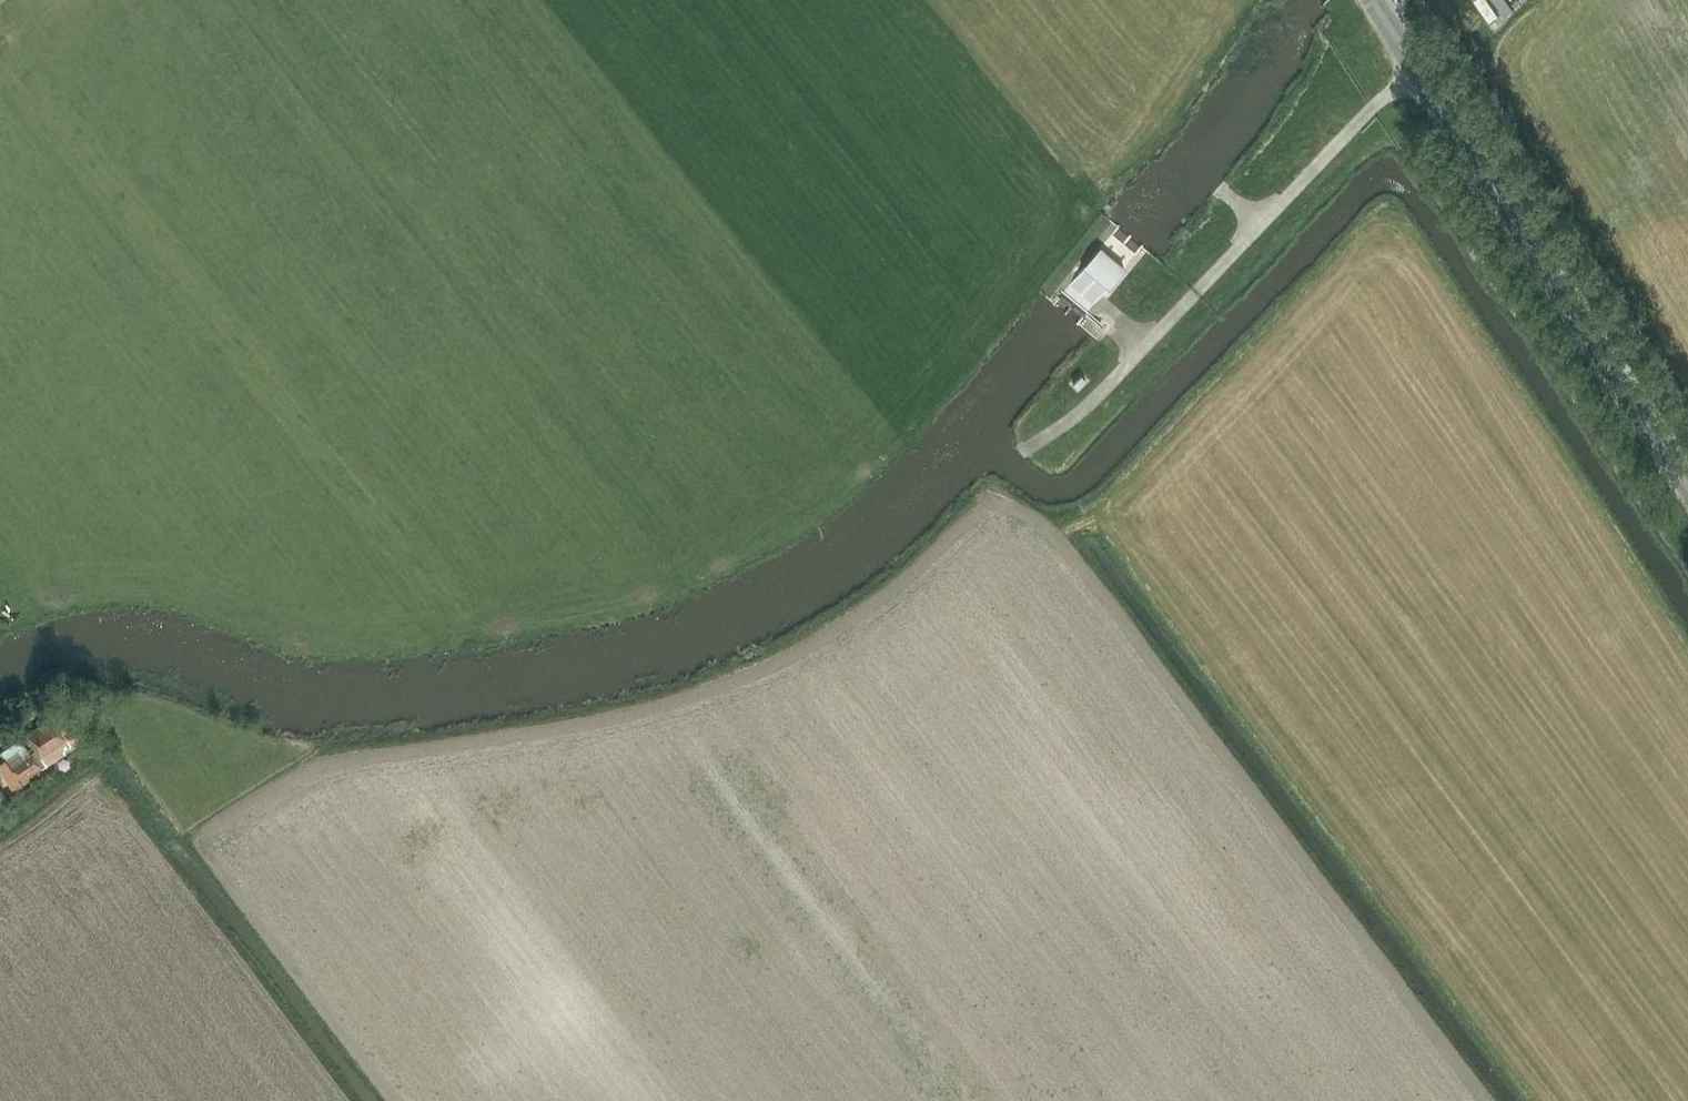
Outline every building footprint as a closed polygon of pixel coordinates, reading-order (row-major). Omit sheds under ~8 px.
[(1096,300),(1128,252),(1101,234),(1068,282),(1096,300)] [(46,763),(84,737),(79,729),(88,724),(73,702),(58,712),(26,734),(46,763)] [(18,779),(40,764),(33,753),(31,754),(21,738),(1,752),(11,767),(18,779)]
